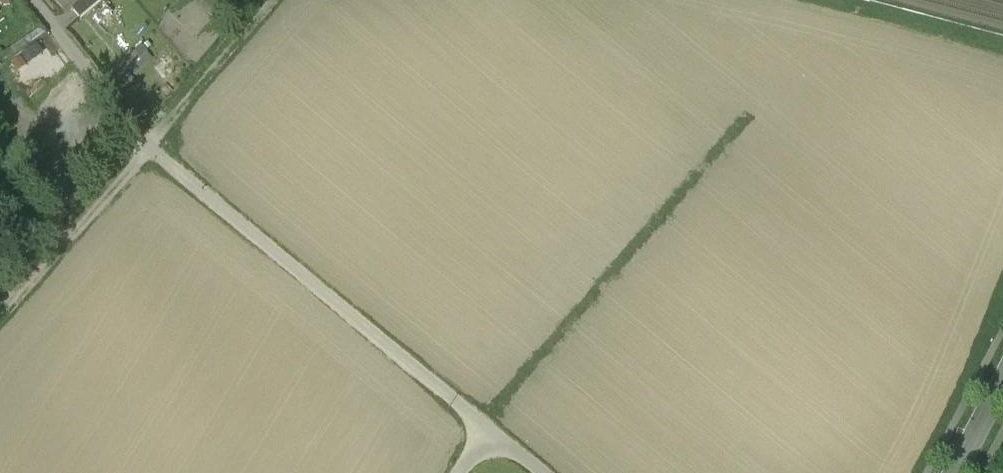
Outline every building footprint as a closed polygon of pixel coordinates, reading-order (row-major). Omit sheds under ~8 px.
[(65,14),(73,8),(83,0),(54,0),(65,14)] [(73,8),(80,18),(102,0),(83,0),(73,8)] [(114,68),(125,80),(152,56),(141,44),(114,68)] [(29,45),(11,58),(25,78),(43,66),(29,45)] [(170,78),(183,65),(165,47),(152,59),(170,78)] [(0,218),(0,242),(13,235),(3,216),(0,218)] [(0,262),(0,284),(0,285),(10,279),(0,262)]
